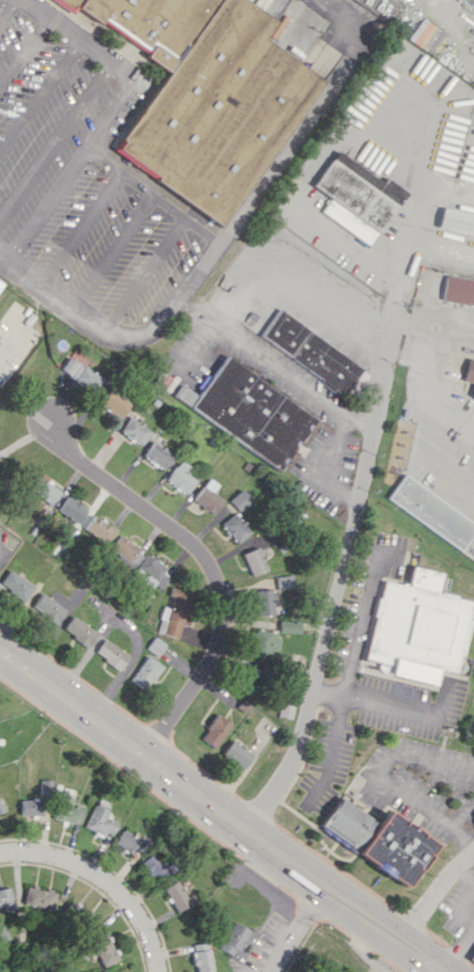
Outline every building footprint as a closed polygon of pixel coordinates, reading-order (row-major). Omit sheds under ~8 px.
[(113,152),(220,223),(226,215),(217,208),(236,201),(243,189),(237,173),(247,169),(257,176),(321,78),(262,39),(275,20),(244,0),(63,0),(77,9),(80,7),(142,48),(146,58),(166,71),(113,152)] [(370,245),(406,192),(385,178),(382,182),(336,151),(313,185),(330,197),(321,211),(370,245)] [(438,227),(473,235),(473,214),(443,207),(438,227)] [(442,300),(473,305),(473,279),(446,275),(442,300)] [(362,367),(278,309),(259,337),(343,394),(362,367)] [(93,393),(102,379),(69,356),(59,370),(93,393)] [(173,398),(280,470),(315,417),(224,356),(197,396),(181,385),(173,398)] [(466,358),(462,379),(465,381),(473,383),(473,360),(466,358)] [(352,395),(369,376),(363,371),(346,389),(352,395)] [(129,403),(108,390),(99,405),(121,417),(129,403)] [(149,429),(128,417),(120,433),(141,444),(149,429)] [(143,455),(163,469),(173,456),(153,442),(143,455)] [(184,472),(189,465),(180,459),(165,481),(185,494),(195,480),(184,472)] [(388,497),(461,550),(473,532),(473,523),(405,474),(388,497)] [(60,488),(37,478),(30,492),(53,503),(60,488)] [(192,501),(213,514),(222,500),(211,493),(217,484),(207,478),(192,501)] [(228,500),(238,511),(251,500),(242,489),(228,500)] [(78,523),(87,509),(66,496),(57,509),(78,523)] [(221,524),(236,543),(250,532),(235,513),(221,524)] [(106,544),(116,530),(93,515),(84,529),(106,544)] [(139,547),(120,534),(110,548),(129,562),(139,547)] [(250,576),(266,571),(258,547),(242,552),(250,576)] [(167,563),(144,553),(133,577),(162,590),(168,575),(163,572),(167,563)] [(472,599),(438,593),(442,572),(411,566),(408,584),(380,580),(366,661),(377,663),(376,674),(436,685),(439,670),(467,675),(470,658),(462,657),(472,599)] [(7,570),(0,582),(0,587),(24,601),(33,585),(7,570)] [(277,589),(293,587),(292,574),(276,576),(277,589)] [(191,592),(174,588),(169,607),(163,606),(156,632),(179,638),(191,592)] [(273,614),(272,590),(256,590),(256,614),(273,614)] [(64,608),(39,593),(30,609),(55,624),(64,608)] [(96,632),(71,616),(62,631),(87,647),(96,632)] [(299,632),(299,621),(280,621),(280,632),(299,632)] [(249,652),(275,659),(281,635),(255,628),(249,652)] [(165,642),(152,636),(146,650),(159,655),(165,642)] [(94,653),(118,670),(128,656),(104,639),(94,653)] [(162,666),(146,655),(130,680),(145,690),(162,666)] [(233,686),(250,694),(261,671),(244,663),(233,686)] [(199,738),(213,748),(230,724),(216,714),(199,738)] [(252,755),(232,740),(221,754),(241,769),(252,755)] [(81,822),(83,807),(72,805),(74,790),(61,789),(57,819),(81,822)] [(373,822),(339,797),(321,823),(354,847),(373,822)] [(21,815),(41,816),(42,800),(21,799),(21,815)] [(110,839),(117,822),(105,817),(109,810),(94,804),(84,828),(110,839)] [(434,843),(386,810),(356,855),(405,887),(434,843)] [(114,842),(134,856),(143,844),(123,830),(114,842)] [(141,860),(154,881),(168,872),(156,852),(141,860)] [(163,887),(176,911),(190,903),(177,880),(163,887)] [(13,905),(10,887),(0,888),(0,907),(13,905)] [(56,891),(26,887),(24,904),(53,908),(56,891)] [(86,911),(71,900),(64,910),(78,921),(86,911)] [(233,956),(247,929),(232,921),(219,948),(233,956)] [(3,926),(0,928),(0,944),(10,938),(3,926)] [(117,960),(106,932),(78,944),(84,959),(96,954),(101,966),(117,960)] [(194,971),(200,971),(211,971),(208,942),(191,944),(194,971)]
